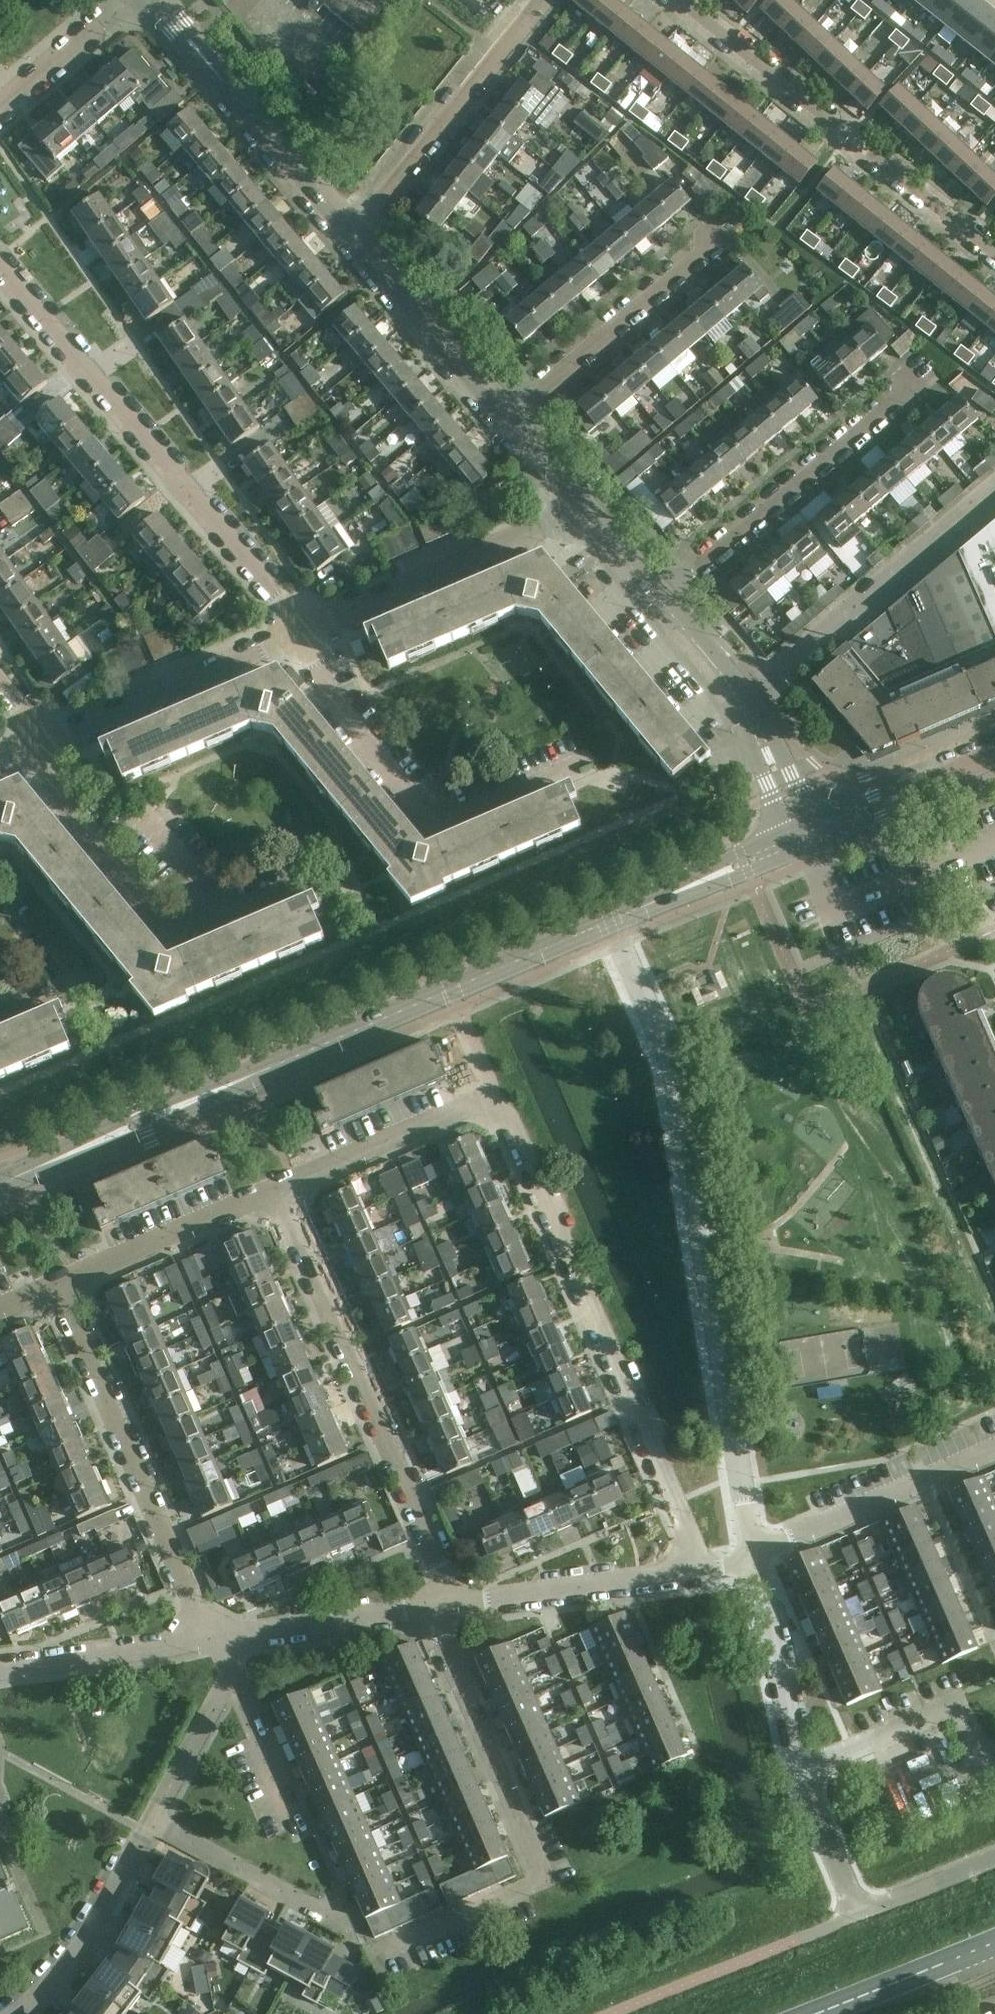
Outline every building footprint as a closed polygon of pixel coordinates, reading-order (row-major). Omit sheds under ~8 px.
[(309,5),(318,12),(324,5),(362,36),(381,12),(385,6),(390,0),(313,0),(309,5)] [(573,4),(592,20),(608,0),(576,0),(573,4)] [(592,20),(611,35),(629,13),(613,0),(608,0),(592,20)] [(747,16),(762,0),(730,0),(747,16)] [(761,12),(779,29),(798,9),(789,0),(772,0),(762,11),(761,12)] [(872,4),(881,12),(886,5),(879,0),(875,0),(872,4)] [(914,2),(929,14),(940,0),(916,0),(914,2)] [(929,14),(944,26),(964,0),(940,0),(929,14)] [(944,26),(959,38),(984,6),(976,0),(964,0),(944,26)] [(858,1),(851,10),(857,16),(865,6),(858,1)] [(886,5),(881,12),(891,19),(896,13),(886,5)] [(865,6),(857,16),(864,21),(872,12),(865,6)] [(959,38),(974,50),(994,23),(994,15),(984,6),(959,38)] [(798,9),(779,29),(796,46),(816,25),(798,9)] [(629,13),(611,35),(630,50),(648,28),(629,13)] [(907,22),(902,28),(911,36),(916,29),(907,22)] [(974,50),(989,62),(994,54),(994,23),(974,50)] [(816,25),(796,46),(814,62),(833,42),(816,25)] [(648,28),(630,50),(649,65),(666,43),(648,28)] [(916,29),(911,36),(921,43),(926,37),(916,29)] [(896,31),(888,41),(895,46),(903,37),(896,31)] [(549,52),(556,44),(547,37),(541,46),(549,52)] [(903,37),(895,46),(896,47),(899,50),(901,51),(902,52),(909,42),(903,37)] [(833,42),(814,62),(831,78),(850,58),(833,42)] [(901,51),(897,55),(909,67),(913,63),(923,53),(909,42),(902,52),(901,51)] [(666,43),(649,65),(667,80),(685,58),(666,43)] [(559,46),(552,56),(559,61),(566,52),(559,46)] [(937,46),(932,52),(941,60),(946,54),(937,46)] [(95,80),(119,108),(131,97),(138,106),(142,103),(160,123),(184,103),(174,91),(171,94),(158,79),(161,76),(154,67),(151,70),(134,50),(118,63),(117,62),(95,80)] [(566,52),(559,61),(566,67),(573,57),(566,52)] [(946,54),(941,60),(951,67),(956,61),(946,54)] [(685,58),(667,80),(686,95),(704,73),(685,58)] [(850,58),(831,78),(849,95),(868,75),(850,58)] [(928,58),(920,66),(932,76),(939,67),(928,58)] [(940,67),(932,76),(939,82),(947,72),(940,67)] [(967,70),(962,76),(971,84),(976,78),(967,70)] [(563,72),(557,79),(568,87),(573,79),(563,72)] [(947,72),(939,82),(946,87),(954,78),(947,72)] [(704,73),(686,95),(705,110),(723,88),(704,73)] [(506,101),(529,119),(535,124),(561,92),(538,74),(528,87),(522,82),(506,101)] [(591,85),(597,90),(605,80),(598,75),(591,85)] [(868,75),(849,95),(867,112),(868,111),(886,92),(868,75)] [(976,78),(971,84),(981,91),(986,85),(976,78)] [(119,108),(95,80),(75,97),(98,125),(119,108)] [(605,80),(597,90),(605,95),(612,86),(605,80)] [(723,88),(705,110),(724,125),(741,103),(723,88)] [(899,88),(880,108),(898,125),(917,105),(899,88)] [(54,115),(77,142),(98,125),(75,97),(54,115)] [(978,97),(970,107),(977,112),(985,103),(978,97)] [(491,120),(514,138),(529,119),(506,101),(491,120)] [(741,103),(724,125),(742,140),(760,118),(741,103)] [(985,103),(977,112),(984,118),(991,108),(985,103)] [(636,104),(629,114),(636,119),(643,109),(636,104)] [(917,105),(898,125),(916,142),(935,121),(917,105)] [(643,109),(636,119),(643,124),(650,114),(643,109)] [(182,149),(206,129),(190,110),(167,130),(182,149)] [(611,110),(604,119),(615,128),(622,119),(612,111),(611,110)] [(582,114),(574,124),(600,144),(608,134),(582,114)] [(77,142),(54,115),(33,133),(34,135),(18,148),(47,182),(64,168),(57,160),(77,142)] [(133,124),(142,135),(153,126),(144,115),(133,124)] [(760,118),(742,140),(761,155),(779,133),(760,118)] [(514,138),(491,120),(476,139),(499,157),(514,138)] [(935,121),(916,142),(933,158),(952,138),(935,121)] [(665,138),(671,131),(664,125),(658,133),(665,138)] [(630,127),(623,134),(634,144),(645,156),(642,159),(654,171),(668,158),(665,155),(630,127)] [(198,167),(222,148),(206,129),(182,149),(198,167)] [(668,142),(675,148),(682,138),(675,133),(668,142)] [(779,133),(761,155),(780,170),(798,148),(779,133)] [(116,146),(122,153),(131,145),(125,138),(116,146)] [(682,138),(675,148),(682,153),(689,143),(682,138)] [(952,138),(933,158),(951,174),(970,154),(952,138)] [(499,157),(476,139),(461,158),(484,176),(499,157)] [(106,155),(112,162),(122,153),(116,146),(106,155)] [(214,186),(237,166),(222,148),(198,167),(214,186)] [(798,148),(780,170),(799,185),(800,185),(817,164),(817,163),(798,148)] [(139,149),(134,153),(130,156),(139,167),(148,160),(139,149)] [(568,151),(553,169),(554,171),(565,179),(582,162),(568,151)] [(602,154),(596,159),(601,165),(607,159),(602,154)] [(970,154),(951,174),(968,191),(987,170),(970,154)] [(484,176),(461,158),(446,177),(468,195),(484,176)] [(146,178),(156,170),(150,161),(139,170),(146,178)] [(713,161),(706,171),(713,176),(720,167),(713,161)] [(94,165),(84,173),(89,179),(99,171),(94,165)] [(230,204),(253,185),(237,166),(214,186),(230,204)] [(720,167),(713,176),(720,182),(727,172),(720,167)] [(553,169),(538,187),(549,196),(565,179),(554,171),(553,169)] [(156,170),(146,178),(152,186),(162,177),(156,170)] [(968,191),(987,208),(987,207),(994,199),(994,177),(987,170),(968,191)] [(835,171),(818,191),(838,207),(854,186),(835,171)] [(603,174),(596,180),(604,190),(606,188),(611,184),(603,174)] [(468,195),(446,177),(430,196),(453,214),(468,195)] [(696,185),(692,190),(709,209),(726,194),(704,177),(696,185)] [(617,179),(611,184),(622,197),(628,192),(617,179)] [(65,189),(71,196),(81,187),(75,180),(65,189)] [(165,180),(154,189),(161,198),(172,189),(165,180)] [(653,196),(671,219),(690,203),(672,180),(653,196)] [(498,188),(512,199),(517,192),(504,181),(498,188)] [(611,184),(606,188),(617,202),(622,197),(611,184)] [(245,222),(268,203),(253,185),(230,204),(245,222)] [(143,186),(132,194),(138,202),(148,194),(143,186)] [(854,186),(838,207),(856,222),(873,202),(854,186)] [(172,189),(161,198),(171,210),(182,201),(172,189)] [(534,190),(521,205),(530,214),(544,197),(534,190)] [(745,200),(744,200),(751,205),(759,195),(752,190),(745,200)] [(148,194),(138,202),(143,209),(154,200),(148,194)] [(87,237),(108,223),(115,218),(100,195),(72,215),(87,237)] [(759,195),(751,205),(759,210),(766,201),(759,195)] [(453,214),(430,196),(416,214),(439,232),(453,214)] [(671,219),(653,196),(634,212),(653,234),(671,219)] [(176,216),(187,207),(182,201),(171,210),(176,216)] [(573,202),(568,207),(574,214),(585,228),(591,223),(573,202)] [(873,202),(856,222),(875,237),(892,217),(873,202)] [(260,241),(282,223),(284,221),(268,203),(245,222),(260,241)] [(521,205),(506,224),(514,230),(519,225),(531,214),(530,214),(521,205)] [(187,207),(176,216),(182,223),(193,214),(187,207)] [(653,234),(634,212),(616,227),(634,250),(653,234)] [(574,214),(569,219),(580,232),(585,228),(574,214)] [(892,217),(875,237),(894,252),(910,232),(892,217)] [(115,218),(108,223),(87,237),(102,259),(130,239),(115,218)] [(481,236),(482,235),(487,230),(473,219),(468,226),(481,236)] [(530,222),(523,228),(524,229),(532,238),(541,230),(532,220),(530,222)] [(284,221),(282,223),(260,241),(276,260),(299,240),(284,221)] [(504,222),(497,230),(507,238),(512,232),(514,230),(506,224),(504,222)] [(481,236),(468,226),(464,231),(478,241),(467,255),(478,264),(494,245),(482,235),(481,236)] [(175,227),(165,236),(170,243),(181,234),(175,227)] [(191,235),(200,247),(205,253),(216,245),(202,227),(191,235)] [(634,250),(616,227),(597,242),(616,265),(634,250)] [(807,231),(800,241),(807,246),(814,237),(807,231)] [(910,232),(894,252),(912,268),(929,247),(910,232)] [(116,280),(145,260),(151,256),(136,234),(130,239),(102,259),(116,280)] [(181,234),(170,243),(176,250),(186,241),(181,234)] [(814,237),(807,246),(814,252),(814,251),(821,242),(814,237)] [(291,278),(315,258),(299,240),(276,260),(291,278)] [(544,240),(538,245),(549,259),(550,260),(556,255),(544,240)] [(616,265),(597,242),(579,258),(598,280),(616,265)] [(216,245),(205,253),(211,261),(222,253),(216,245)] [(537,246),(532,250),(544,263),(548,260),(549,259),(538,245),(537,246)] [(929,247),(912,268),(931,283),(948,262),(929,247)] [(315,258),(291,278),(306,295),(307,296),(330,276),(315,258)] [(598,280),(579,258),(560,274),(579,296),(598,280)] [(131,302),(160,282),(145,260),(116,280),(131,302)] [(838,270),(845,275),(852,265),(845,260),(838,270)] [(948,262),(931,283),(949,298),(967,277),(948,262)] [(231,264),(221,273),(230,285),(235,292),(246,283),(241,277),(231,264)] [(491,264),(472,281),(482,293),(496,281),(506,294),(511,290),(512,289),(501,276),(491,264)] [(852,265),(845,275),(852,280),(860,271),(852,265)] [(764,289),(763,289),(744,267),(725,283),(744,305),(755,296),(761,303),(770,296),(764,289)] [(506,272),(501,276),(512,289),(517,285),(506,272)] [(213,274),(190,289),(191,291),(197,300),(220,284),(213,274)] [(579,296),(560,274),(542,289),(561,311),(579,296)] [(314,321),(322,315),(346,295),(330,276),(307,296),(306,295),(298,302),(314,321)] [(967,277),(949,298),(968,313),(985,292),(967,277)] [(160,282),(131,302),(146,323),(174,303),(160,282)] [(246,283),(235,292),(241,299),(251,290),(246,283)] [(744,305),(725,283),(707,298),(726,320),(744,305)] [(220,284),(197,300),(204,308),(205,310),(215,303),(227,294),(220,284)] [(561,311),(542,289),(523,305),(542,327),(561,311)] [(883,289),(876,298),(883,304),(890,294),(883,289)] [(772,319),(783,332),(811,309),(797,292),(778,308),(781,311),(772,319)] [(968,313),(987,328),(994,318),(994,300),(985,292),(968,313)] [(890,294),(883,304),(884,304),(890,309),(898,299),(890,294)] [(726,320),(707,298),(688,314),(707,336),(726,320)] [(830,299),(820,307),(828,316),(838,307),(830,299)] [(542,327),(523,305),(505,320),(524,342),(542,327)] [(349,346),(372,327),(355,307),(332,327),(349,346)] [(849,341),(869,364),(887,348),(884,345),(894,337),(871,309),(853,325),(859,332),(849,341)] [(707,336),(688,314),(670,329),(689,352),(707,336)] [(802,322),(809,330),(820,322),(813,314),(802,322)] [(265,329),(275,321),(270,315),(260,323),(265,329)] [(915,328),(922,333),(929,323),(922,318),(915,328)] [(987,328),(994,335),(994,318),(987,328)] [(171,330),(158,339),(173,361),(201,342),(186,320),(171,330)] [(275,321),(265,329),(270,336),(281,328),(275,321)] [(809,330),(802,322),(793,330),(800,338),(809,330)] [(929,323),(922,333),(929,338),(936,328),(929,323)] [(253,326),(242,334),(248,342),(259,333),(253,326)] [(364,364),(387,345),(372,327),(349,346),(364,364)] [(13,344),(0,328),(0,355),(13,344)] [(937,344),(941,347),(952,332),(946,328),(939,336),(942,338),(937,344)] [(689,352),(670,329),(651,345),(670,367),(689,352)] [(272,350),(263,340),(259,333),(248,342),(253,348),(250,350),(260,363),(272,354),(270,352),(272,350)] [(843,334),(826,348),(827,349),(832,355),(831,356),(850,379),(869,364),(849,341),(843,334)] [(744,342),(755,355),(761,350),(751,337),(744,342)] [(188,383),(216,364),(201,342),(173,361),(188,383)] [(755,355),(744,342),(738,348),(749,361),(755,355)] [(0,355),(0,381),(4,386),(30,364),(13,344),(0,355)] [(379,382),(402,363),(387,345),(364,364),(379,382)] [(670,367),(651,345),(633,360),(652,383),(670,367)] [(961,347),(954,356),(961,362),(968,352),(961,347)] [(831,356),(832,355),(827,349),(819,356),(824,362),(813,371),(832,394),(850,379),(831,356)] [(968,352),(961,362),(968,367),(975,357),(968,352)] [(296,353),(291,357),(302,371),(309,365),(303,358),(301,359),(296,353)] [(754,364),(761,372),(772,363),(764,355),(754,364)] [(652,383),(633,360),(615,376),(634,398),(652,383)] [(402,363),(379,382),(394,401),(418,382),(402,363)] [(30,364),(4,386),(21,406),(47,384),(30,364)] [(203,404),(231,385),(239,379),(232,370),(224,376),(216,364),(188,383),(203,404)] [(745,371),(752,380),(761,372),(754,364),(745,371)] [(731,365),(725,370),(730,376),(737,371),(731,365)] [(304,380),(315,371),(311,366),(300,374),(304,380)] [(274,375),(279,382),(290,375),(285,367),(274,375)] [(707,374),(718,387),(724,381),(713,369),(707,374)] [(315,371),(304,380),(311,388),(322,380),(315,371)] [(703,378),(714,390),(718,387),(707,374),(703,378)] [(634,398),(615,376),(596,391),(615,413),(634,398)] [(818,401),(799,379),(780,394),(799,417),(818,401)] [(410,419),(433,400),(418,382),(394,401),(410,419)] [(231,385),(203,404),(218,426),(246,407),(231,385)] [(719,393),(726,402),(736,393),(729,385),(719,393)] [(615,413),(596,391),(578,406),(580,409),(573,416),(589,435),(615,413)] [(972,401),(991,415),(994,410),(994,402),(979,391),(972,401)] [(291,419),(313,403),(306,393),(284,409),(291,419)] [(709,402),(717,410),(726,402),(719,393),(709,402)] [(799,417),(780,394),(763,409),(782,432),(799,417)] [(940,413),(960,436),(978,420),(959,397),(940,413)] [(34,421),(35,422),(52,442),(78,420),(60,399),(34,421)] [(426,438),(449,419),(433,400),(410,419),(426,438)] [(670,405),(681,418),(688,413),(677,400),(670,405)] [(350,402),(343,407),(345,409),(348,414),(355,408),(350,402)] [(299,429),(321,413),(313,403),(291,419),(299,429)] [(340,404),(330,412),(335,418),(345,409),(343,407),(340,404)] [(681,418),(670,405),(666,409),(676,422),(681,418)] [(246,407),(218,426),(232,447),(260,428),(246,407)] [(345,409),(335,418),(340,425),(351,417),(348,414),(345,409)] [(782,432),(763,409),(745,424),(764,447),(782,432)] [(960,436),(940,413),(923,428),(942,451),(960,436)] [(0,420),(0,437),(14,425),(6,415),(0,420)] [(683,423),(690,432),(700,423),(693,415),(683,423)] [(441,457),(464,437),(449,419),(426,438),(441,457)] [(68,462),(95,440),(78,420),(52,442),(68,462)] [(690,432),(683,423),(674,431),(681,440),(690,432)] [(764,447),(745,424),(727,439),(746,462),(764,447)] [(21,434),(14,425),(0,437),(0,452),(0,453),(22,435),(21,434)] [(905,443),(924,466),(942,451),(923,428),(905,443)] [(336,431),(328,437),(333,444),(341,438),(336,431)] [(635,437),(645,449),(653,443),(643,431),(635,437)] [(457,475),(480,456),(464,437),(441,457),(457,475)] [(615,454),(611,458),(605,463),(604,464),(614,476),(645,449),(635,437),(615,454)] [(746,462),(727,439),(709,454),(728,477),(746,462)] [(85,482),(112,460),(95,440),(68,462),(85,482)] [(364,455),(374,447),(370,441),(359,450),(364,455)] [(924,466),(905,443),(887,458),(907,480),(924,466)] [(259,487),(287,467),(271,445),(243,464),(259,487)] [(665,453),(658,445),(649,452),(656,461),(665,453)] [(348,447),(337,455),(342,461),(343,461),(352,453),(348,447)] [(374,447),(364,455),(370,463),(381,455),(374,447)] [(343,461),(342,461),(347,469),(358,460),(352,453),(343,461)] [(630,469),(617,480),(627,492),(631,497),(635,494),(641,489),(645,486),(638,478),(656,463),(648,454),(630,469)] [(692,469),(711,492),(728,477),(709,454),(692,469)] [(990,471),(994,467),(994,458),(992,454),(982,463),(990,471)] [(457,475),(472,493),(495,474),(480,456),(457,475)] [(907,480),(887,458),(869,473),(889,496),(907,480)] [(102,502),(128,480),(112,460),(85,482),(102,502)] [(990,471),(982,463),(972,471),(980,480),(990,471)] [(274,508),(302,489),(287,467),(259,487),(274,508)] [(382,475),(389,484),(397,477),(390,468),(382,475)] [(711,492),(692,469),(673,484),(693,507),(711,492)] [(889,496),(869,473),(852,487),(871,510),(889,496)] [(359,481),(358,482),(366,492),(376,484),(369,474),(359,481)] [(36,477),(25,486),(31,493),(39,487),(42,485),(36,477)] [(394,493),(405,485),(400,479),(389,488),(394,493)] [(128,480),(102,502),(118,522),(145,500),(128,480)] [(39,487),(31,493),(36,500),(37,502),(49,492),(50,488),(45,482),(42,485),(39,487)] [(693,507),(673,484),(656,499),(675,522),(693,507)] [(947,493),(954,501),(964,493),(957,484),(947,493)] [(405,485),(394,493),(400,502),(411,493),(405,485)] [(379,486),(368,495),(374,502),(376,502),(385,494),(379,486)] [(871,510),(852,487),(834,502),(854,525),(871,510)] [(289,530),(317,511),(302,489),(274,508),(289,530)] [(27,501),(20,491),(0,506),(0,510),(5,517),(27,501)] [(954,501),(947,493),(936,501),(943,510),(954,501)] [(376,502),(374,502),(379,509),(395,531),(398,529),(400,529),(409,525),(400,513),(385,494),(376,502)] [(27,501),(5,517),(12,528),(35,512),(27,501)] [(861,534),(854,525),(834,502),(816,518),(835,541),(836,540),(843,549),(861,534)] [(46,512),(52,520),(62,512),(56,504),(46,512)] [(410,514),(416,522),(428,516),(429,516),(420,505),(410,514)] [(439,511),(449,535),(461,530),(451,506),(439,511)] [(317,511),(289,530),(303,551),(331,532),(331,531),(317,511)] [(439,511),(429,516),(428,516),(438,540),(449,535),(439,511)] [(912,523),(919,531),(929,523),(921,514),(912,523)] [(149,557),(175,535),(157,515),(131,537),(149,557)] [(438,540),(428,516),(416,522),(426,545),(438,540)] [(847,646),(847,645),(824,664),(829,670),(812,684),(872,756),(994,703),(994,522),(847,646)] [(902,531),(909,539),(919,531),(912,523),(902,531)] [(331,532),(303,551),(318,572),(355,547),(339,525),(331,531),(331,532)] [(409,525),(400,529),(398,529),(408,553),(419,548),(409,525)] [(783,541),(809,572),(827,556),(801,526),(783,541)] [(44,545),(55,537),(50,529),(39,538),(44,545)] [(72,529),(63,535),(75,549),(83,542),(72,529)] [(386,535),(396,558),(408,553),(398,529),(386,535)] [(166,577),(192,555),(175,535),(149,557),(166,577)] [(385,563),(386,563),(396,558),(386,535),(374,540),(385,563)] [(88,544),(77,553),(85,563),(106,545),(98,536),(88,544)] [(766,556),(785,579),(795,570),(800,575),(807,569),(809,572),(783,541),(766,556)] [(876,552),(883,561),(893,553),(886,544),(876,552)] [(106,545),(85,563),(93,573),(114,555),(106,545)] [(866,561),(874,569),(883,561),(876,552),(866,561)] [(183,597),(208,575),(192,555),(166,577),(183,597)] [(785,579),(766,556),(747,571),(766,594),(785,579)] [(509,572),(365,634),(371,647),(378,644),(380,650),(389,670),(437,650),(455,642),(472,635),(492,626),(502,622),(503,621),(517,615),(540,621),(551,634),(665,771),(668,775),(673,782),(695,763),(700,769),(711,760),(573,593),(567,586),(543,557),(509,572)] [(23,581),(8,560),(0,565),(0,597),(23,581)] [(71,579),(82,571),(76,564),(65,572),(71,579)] [(82,571),(71,579),(76,586),(87,578),(82,571)] [(766,594),(747,571),(729,587),(748,610),(766,594)] [(226,596),(208,575),(183,597),(200,618),(192,624),(200,633),(224,613),(216,604),(226,596)] [(0,597),(0,608),(10,622),(38,602),(23,581),(0,597)] [(845,594),(837,585),(828,594),(835,602),(845,594)] [(114,601),(123,612),(132,605),(123,594),(114,601)] [(818,602),(825,611),(835,602),(828,594),(818,602)] [(24,643),(52,624),(38,602),(10,622),(24,643)] [(108,605),(97,614),(103,620),(113,612),(108,605)] [(795,608),(785,616),(791,624),(799,633),(809,624),(802,615),(795,608)] [(113,612),(103,620),(108,628),(119,619),(113,612)] [(39,664),(67,645),(52,624),(24,643),(39,664)] [(149,624),(139,632),(144,639),(156,634),(157,633),(149,624)] [(167,629),(177,652),(189,647),(179,624),(167,629)] [(799,633),(791,624),(782,632),(789,641),(799,633)] [(177,652),(167,629),(157,633),(156,634),(166,657),(177,652)] [(156,634),(144,639),(154,662),(166,657),(156,634)] [(147,666),(137,643),(125,648),(135,671),(147,666)] [(67,645),(39,664),(54,686),(82,667),(67,645)] [(115,652),(125,675),(135,671),(125,648),(115,652)] [(373,649),(363,653),(369,667),(379,662),(374,650),(373,649)] [(102,657),(112,681),(125,675),(115,652),(102,657)] [(235,690),(101,748),(107,761),(113,758),(116,765),(124,782),(125,785),(166,767),(239,735),(242,734),(252,729),(275,735),(284,745),(284,746),(285,746),(352,827),(385,867),(392,876),(389,879),(413,907),(447,893),(445,888),(582,829),(571,804),(567,795),(439,850),(436,845),(430,843),(420,841),(416,845),(298,703),(302,700),(278,671),(244,686),(235,690)] [(19,846),(28,858),(30,860),(128,978),(129,978),(131,981),(135,987),(132,990),(156,1019),(190,1004),(188,999),(325,941),(314,914),(310,906),(181,961),(179,956),(163,952),(158,956),(42,815),(46,811),(22,783),(0,792),(0,842),(19,846)] [(994,1187),(994,1057),(977,1015),(987,1010),(978,990),(972,993),(970,988),(968,986),(966,984),(963,981),(958,979),(953,977),(948,977),(941,977),(937,978),(933,980),(929,983),(926,986),(923,989),(920,994),(919,1000),(918,1005),(918,1010),(920,1015),(994,1187)] [(72,1050),(61,1024),(57,1016),(57,1015),(0,1039),(0,1081),(72,1050)] [(315,1093),(316,1093),(325,1114),(314,1118),(322,1136),(341,1128),(340,1126),(448,1080),(431,1042),(315,1093)] [(909,1062),(900,1066),(906,1078),(914,1074),(909,1062)] [(457,1133),(435,1142),(444,1162),(447,1161),(452,1173),(486,1158),(479,1143),(475,1145),(472,1137),(461,1142),(457,1133)] [(945,1135),(931,1141),(936,1152),(950,1146),(945,1135)] [(95,1189),(96,1190),(104,1210),(94,1215),(102,1233),(121,1225),(120,1223),(228,1176),(211,1138),(95,1189)] [(486,1158),(452,1173),(457,1185),(460,1183),(465,1193),(491,1182),(488,1175),(492,1173),(486,1158)] [(401,1167),(411,1190),(430,1182),(420,1160),(401,1167)] [(379,1177),(389,1200),(408,1192),(398,1169),(379,1177)] [(491,1182),(465,1193),(469,1203),(466,1204),(471,1216),(505,1202),(498,1187),(494,1189),(491,1182)] [(330,1208),(326,1210),(333,1224),(336,1223),(367,1210),(361,1197),(358,1198),(354,1188),(327,1200),(330,1208)] [(420,1213),(435,1206),(431,1197),(416,1203),(420,1213)] [(505,1202),(471,1216),(477,1229),(479,1228),(484,1238),(511,1226),(507,1219),(511,1217),(505,1202)] [(403,1220),(417,1214),(413,1205),(399,1211),(403,1220)] [(435,1206),(420,1213),(424,1221),(439,1215),(435,1206)] [(336,1223),(333,1224),(339,1239),(343,1237),(346,1245),(373,1233),(369,1224),(372,1222),(367,1210),(336,1223)] [(407,1230),(421,1223),(417,1214),(403,1220),(407,1230)] [(511,1226),(484,1238),(488,1248),(485,1249),(491,1261),(524,1247),(518,1232),(514,1234),(511,1226)] [(223,1245),(243,1236),(240,1227),(219,1236),(223,1245)] [(220,1246),(230,1269),(265,1254),(259,1239),(255,1240),(252,1232),(243,1236),(223,1245),(220,1246)] [(350,1252),(346,1254),(352,1269),(386,1254),(381,1241),(377,1242),(373,1233),(346,1245),(350,1252)] [(421,1265),(436,1258),(426,1235),(421,1237),(423,1241),(413,1246),(421,1265)] [(440,1257),(454,1251),(451,1241),(436,1248),(440,1257)] [(524,1247),(491,1261),(496,1274),(499,1273),(503,1283),(530,1271),(527,1263),(531,1261),(524,1247)] [(454,1251),(440,1257),(444,1266),(458,1260),(454,1251)] [(265,1254),(230,1269),(240,1291),(271,1277),(268,1270),(272,1268),(265,1254)] [(386,1254),(352,1269),(358,1283),(362,1282),(366,1289),(393,1277),(388,1268),(392,1266),(386,1254)] [(194,1257),(182,1262),(192,1286),(201,1282),(204,1280),(194,1257)] [(436,1258),(421,1265),(425,1274),(440,1267),(436,1258)] [(177,1264),(165,1270),(175,1293),(178,1292),(187,1288),(177,1264)] [(165,1271),(154,1276),(159,1289),(171,1284),(165,1271)] [(237,1318),(249,1313),(285,1298),(278,1283),(275,1285),(271,1277),(240,1291),(228,1296),(237,1318)] [(369,1296),(365,1298),(372,1313),(405,1298),(400,1286),(397,1287),(393,1277),(366,1289),(369,1296)] [(533,1278),(507,1290),(511,1300),(508,1301),(513,1313),(514,1314),(547,1299),(540,1285),(537,1286),(533,1278)] [(138,1282),(106,1296),(110,1304),(106,1305),(113,1320),(148,1304),(138,1282)] [(201,1282),(192,1286),(198,1300),(207,1296),(201,1282)] [(460,1302),(474,1296),(470,1286),(456,1292),(460,1302)] [(187,1288),(178,1292),(184,1306),(193,1302),(187,1288)] [(433,1302),(431,1307),(434,1313),(441,1310),(456,1304),(452,1294),(437,1300),(433,1302)] [(259,1335),(291,1322),(287,1314),(291,1313),(285,1298),(249,1313),(259,1335)] [(405,1298),(372,1313),(378,1327),(381,1325),(385,1333),(412,1322),(408,1312),(411,1311),(405,1298)] [(547,1299),(514,1314),(519,1326),(522,1324),(526,1333),(526,1334),(553,1323),(550,1315),(553,1314),(547,1299)] [(463,1308),(467,1318),(481,1312),(477,1302),(463,1308)] [(126,1340),(157,1327),(148,1304),(113,1320),(119,1335),(123,1333),(126,1340)] [(459,1310),(439,1319),(443,1328),(463,1320),(459,1310)] [(200,1317),(191,1321),(197,1336),(207,1332),(200,1317)] [(218,1318),(207,1323),(210,1330),(220,1326),(221,1326),(218,1318)] [(24,1320),(4,1329),(8,1338),(28,1329),(24,1320)] [(269,1357),(304,1342),(298,1327),(294,1329),(291,1322),(259,1335),(269,1357)] [(553,1323),(526,1334),(530,1344),(528,1345),(533,1357),(533,1358),(566,1343),(560,1329),(556,1330),(553,1323)] [(220,1326),(210,1330),(217,1345),(226,1341),(220,1326)] [(132,1364),(167,1349),(157,1327),(126,1340),(129,1348),(126,1349),(132,1364)] [(44,1349),(38,1334),(34,1336),(31,1328),(28,1329),(8,1338),(0,1342),(10,1364),(44,1349)] [(392,1349),(388,1351),(394,1365),(428,1351),(423,1338),(420,1340),(415,1329),(389,1341),(392,1349)] [(207,1332),(197,1336),(203,1351),(213,1347),(207,1332)] [(482,1354),(497,1347),(493,1338),(478,1345),(482,1354)] [(278,1380),(310,1366),(307,1359),(311,1357),(304,1342),(269,1357),(278,1380)] [(566,1343),(533,1358),(538,1370),(541,1369),(545,1379),(572,1367),(569,1360),(573,1358),(566,1343)] [(475,1346),(460,1352),(464,1362),(479,1355),(475,1346)] [(497,1347),(482,1354),(486,1363),(501,1356),(497,1347)] [(19,1387),(50,1373),(47,1366),(51,1364),(44,1349),(10,1364),(19,1387)] [(145,1384),(177,1371),(167,1349),(132,1364),(138,1379),(142,1377),(145,1384)] [(428,1351),(394,1365),(401,1380),(405,1378),(408,1386),(435,1374),(431,1365),(434,1363),(428,1351)] [(479,1355),(464,1362),(468,1371),(483,1364),(479,1355)] [(233,1356),(223,1360),(229,1374),(239,1370),(233,1356)] [(219,1361),(210,1365),(216,1380),(226,1376),(219,1361)] [(288,1402),(323,1386),(317,1371),(313,1373),(310,1366),(278,1380),(288,1402)] [(572,1367),(545,1379),(550,1389),(547,1390),(552,1402),(585,1388),(579,1373),(575,1375),(572,1367)] [(247,1368),(239,1372),(245,1385),(253,1382),(247,1368)] [(239,1370),(229,1374),(236,1389),(245,1385),(239,1372),(239,1370)] [(151,1408),(186,1393),(177,1371),(145,1384),(148,1392),(145,1394),(151,1408)] [(50,1373),(19,1387),(29,1409),(64,1394),(57,1379),(54,1381),(50,1373)] [(411,1393),(407,1395),(414,1410),(444,1396),(447,1395),(442,1382),(439,1384),(435,1374),(408,1386),(411,1393)] [(226,1376),(216,1380),(222,1395),(232,1391),(226,1376)] [(501,1398),(516,1392),(512,1382),(498,1389),(501,1398)] [(297,1424),(329,1410),(326,1403),(330,1401),(323,1386),(288,1402),(297,1424)] [(585,1388),(552,1402),(557,1415),(560,1414),(565,1424),(592,1412),(588,1404),(592,1402),(585,1388)] [(483,1406),(498,1399),(494,1391),(479,1397),(483,1406)] [(516,1392),(501,1398),(505,1407),(520,1401),(516,1392)] [(164,1429),(196,1415),(186,1393),(151,1408),(157,1423),(161,1422),(164,1429)] [(38,1431),(70,1417),(66,1410),(70,1408),(64,1394),(29,1409),(38,1431)] [(444,1396),(414,1410),(420,1425),(424,1423),(427,1430),(454,1418),(450,1409),(453,1407),(447,1395),(444,1396)] [(487,1415),(502,1409),(498,1399),(483,1406),(487,1415)] [(249,1419),(258,1415),(252,1400),(242,1404),(249,1419)] [(238,1406),(229,1410),(235,1424),(245,1420),(238,1406)] [(307,1446),(343,1431),(336,1416),(332,1417),(329,1410),(297,1424),(307,1446)] [(170,1452),(205,1437),(196,1415),(164,1429),(167,1436),(164,1438),(170,1452)] [(258,1415),(249,1419),(255,1433),(264,1430),(258,1415)] [(48,1453),(83,1438),(76,1423),(73,1424),(70,1417),(38,1431),(48,1453)] [(430,1437),(427,1439),(433,1454),(463,1441),(467,1439),(461,1427),(458,1428),(454,1418),(427,1430),(430,1437)] [(566,1431),(572,1446),(601,1433),(595,1419),(566,1431)] [(245,1420),(235,1424),(242,1439),(251,1435),(245,1420)] [(517,1433),(521,1443),(536,1437),(532,1427),(517,1433)] [(343,1431),(307,1446),(317,1469),(348,1455),(345,1447),(349,1445),(343,1431)] [(499,1441),(503,1451),(517,1445),(513,1435),(499,1441)] [(183,1473),(215,1459),(205,1437),(170,1452),(177,1468),(180,1466),(183,1473)] [(544,1441),(551,1455),(559,1451),(553,1437),(544,1441)] [(57,1475),(89,1462),(86,1454),(89,1453),(83,1438),(48,1453),(57,1475)] [(463,1441),(433,1454),(439,1469),(443,1467),(447,1475),(473,1463),(469,1453),(472,1452),(467,1439),(463,1441)] [(551,1455),(544,1441),(535,1445),(541,1459),(551,1455)] [(271,1444),(261,1448),(268,1463),(277,1459),(271,1444)] [(577,1450),(585,1469),(597,1464),(589,1445),(577,1450)] [(254,1469),(264,1465),(258,1450),(248,1454),(254,1469)] [(12,1451),(2,1455),(8,1470),(18,1466),(12,1451)] [(509,1456),(500,1460),(506,1474),(523,1467),(517,1452),(509,1456)] [(189,1497),(224,1482),(215,1459),(183,1473),(186,1480),(183,1482),(189,1497)] [(277,1459),(268,1463),(274,1478),(284,1474),(277,1459)] [(490,1464),(497,1478),(506,1474),(500,1460),(490,1464)] [(67,1497),(102,1482),(96,1467),(92,1469),(89,1462),(57,1475),(67,1497)] [(27,1463),(18,1467),(24,1481),(33,1477),(27,1463)] [(345,1463),(323,1473),(327,1482),(326,1482),(327,1485),(350,1475),(350,1474),(345,1463)] [(264,1465),(254,1469),(261,1484),(270,1480),(264,1465)] [(18,1466),(8,1470),(15,1485),(24,1481),(18,1467),(18,1466)] [(478,1469),(449,1482),(455,1497),(485,1484),(478,1469)] [(610,1470),(588,1480),(602,1513),(617,1507),(615,1503),(623,1500),(611,1473),(610,1470)] [(0,1474),(0,1487),(2,1491),(11,1486),(5,1472),(0,1474)] [(308,1479),(311,1488),(326,1482),(327,1482),(323,1473),(308,1479)] [(629,1474),(617,1478),(624,1493),(635,1489),(629,1474)] [(956,1510),(992,1494),(984,1476),(948,1491),(956,1510)] [(567,1492),(578,1519),(585,1516),(587,1520),(602,1513),(588,1480),(576,1485),(577,1488),(567,1492)] [(102,1482),(67,1497),(77,1520),(109,1507),(105,1498),(108,1497),(102,1482)] [(224,1482),(189,1497),(196,1512),(199,1510),(203,1518),(234,1505),(224,1482)] [(278,1491),(282,1500),(297,1494),(292,1485),(278,1491)] [(523,1511),(534,1538),(541,1535),(543,1539),(558,1532),(545,1502),(544,1499),(540,1489),(527,1495),(528,1499),(520,1503),(523,1511)] [(282,1500),(278,1491),(263,1498),(267,1507),(282,1500)] [(578,1519),(567,1492),(557,1496),(556,1493),(544,1499),(545,1502),(558,1532),(573,1526),(571,1522),(578,1519)] [(956,1510),(964,1527),(994,1513),(994,1500),(992,1494),(956,1510)] [(28,1514),(38,1510),(31,1496),(22,1500),(28,1514)] [(18,1502),(8,1506),(15,1520),(24,1516),(18,1502)] [(340,1513),(355,1548),(370,1542),(368,1538),(376,1535),(376,1534),(363,1503),(340,1513)] [(234,1510),(239,1520),(253,1513),(249,1504),(234,1510)] [(887,1540),(923,1524),(915,1506),(879,1522),(887,1540)] [(38,1510),(28,1514),(34,1529),(38,1537),(48,1533),(44,1525),(38,1510)] [(96,1529),(95,1529),(97,1533),(120,1523),(114,1510),(92,1520),(96,1529)] [(187,1531),(195,1549),(220,1539),(217,1533),(240,1523),(239,1520),(234,1510),(187,1531)] [(534,1538),(523,1511),(513,1516),(512,1513),(499,1518),(514,1551),(528,1545),(527,1541),(534,1538)] [(355,1548),(340,1513),(318,1522),(332,1554),(339,1551),(340,1554),(355,1548)] [(964,1527),(971,1545),(994,1535),(994,1513),(964,1527)] [(24,1516),(15,1520),(21,1535),(30,1531),(24,1516)] [(489,1526),(477,1531),(489,1557),(497,1554),(499,1558),(514,1551),(499,1518),(488,1524),(489,1526)] [(96,1529),(92,1520),(77,1527),(81,1536),(95,1529),(96,1529)] [(332,1554),(318,1522),(296,1532),(311,1567),(326,1561),(324,1557),(332,1554)] [(376,1534),(376,1535),(383,1553),(408,1542),(399,1524),(381,1532),(376,1534)] [(923,1524),(887,1540),(894,1557),(930,1541),(923,1524)] [(47,1538),(51,1548),(65,1542),(61,1532),(47,1538)] [(311,1567),(296,1532),(274,1542),(287,1573),(294,1570),(296,1574),(311,1567)] [(971,1545),(979,1563),(994,1556),(994,1535),(971,1545)] [(51,1548),(47,1538),(32,1545),(36,1554),(51,1548)] [(861,1552),(871,1548),(867,1540),(857,1544),(861,1552)] [(930,1541),(894,1557),(902,1575),(938,1559),(930,1541)] [(287,1573),(274,1542),(251,1551),(267,1586),(281,1580),(280,1576),(287,1573)] [(845,1559),(855,1555),(852,1546),(842,1551),(845,1559)] [(792,1581),(828,1565),(820,1547),(784,1563),(792,1581)] [(107,1557),(122,1591),(137,1584),(136,1580),(143,1577),(131,1548),(107,1557)] [(871,1548),(861,1552),(865,1561),(874,1557),(871,1548)] [(4,1558),(7,1567),(21,1561),(29,1558),(25,1549),(17,1552),(4,1558)] [(267,1586),(251,1551),(228,1561),(242,1593),(250,1589),(251,1593),(267,1586)] [(855,1555),(845,1559),(849,1568),(859,1563),(855,1555)] [(979,1563),(987,1580),(994,1577),(994,1556),(979,1563)] [(122,1591),(107,1557),(86,1566),(98,1597),(106,1593),(108,1597),(122,1591)] [(4,1558),(0,1560),(0,1575),(9,1571),(7,1568),(7,1567),(4,1558)] [(938,1559),(902,1575),(910,1592),(946,1576),(938,1559)] [(828,1565),(792,1581),(800,1599),(836,1583),(828,1565)] [(98,1597),(86,1566),(63,1576),(78,1610),(93,1603),(92,1600),(98,1597)] [(876,1588),(886,1583),(882,1575),(872,1579),(876,1588)] [(78,1610),(63,1576),(41,1585),(54,1616),(62,1612),(63,1616),(78,1610)] [(946,1576),(910,1592),(917,1610),(953,1594),(946,1576)] [(987,1580),(994,1598),(994,1577),(987,1580)] [(861,1594),(871,1590),(867,1581),(857,1586),(861,1594)] [(836,1583),(800,1599),(808,1616),(844,1601),(836,1583)] [(886,1583),(876,1588),(880,1596),(890,1592),(886,1583)] [(54,1616),(41,1585),(18,1594),(33,1629),(49,1623),(47,1619),(54,1616)] [(871,1590),(861,1594),(865,1603),(875,1598),(871,1590)] [(18,1594),(0,1602),(0,1614),(9,1635),(17,1632),(19,1635),(33,1629),(18,1594)] [(953,1594),(917,1610),(920,1615),(925,1627),(926,1629),(962,1613),(961,1612),(953,1594)] [(844,1601),(808,1616),(815,1634),(852,1618),(844,1601)] [(891,1623),(901,1618),(898,1610),(888,1614),(891,1623)] [(588,1629),(589,1630),(596,1647),(633,1631),(625,1613),(588,1629)] [(962,1613),(926,1629),(933,1645),(969,1629),(962,1613)] [(876,1629),(886,1625),(882,1617),(873,1621),(876,1629)] [(852,1618),(815,1634),(823,1652),(859,1636),(852,1618)] [(901,1618),(891,1623),(895,1631),(905,1627),(901,1618)] [(886,1625),(876,1629),(880,1638),(890,1634),(886,1625)] [(933,1645),(942,1665),(978,1649),(969,1629),(933,1645)] [(604,1665),(640,1649),(633,1631),(596,1647),(604,1665)] [(859,1636),(823,1652),(831,1670),(867,1654),(859,1636)] [(537,1642),(541,1652),(552,1647),(548,1638),(537,1642)] [(519,1660),(511,1641),(475,1657),(483,1676),(519,1660)] [(378,1659),(379,1659),(386,1677),(423,1662),(414,1643),(378,1659)] [(907,1658),(917,1654),(913,1645),(903,1649),(907,1658)] [(564,1661),(575,1657),(571,1649),(561,1653),(564,1661)] [(612,1683),(648,1667),(640,1649),(604,1665),(612,1683)] [(892,1665),(901,1660),(898,1652),(888,1656),(892,1665)] [(867,1654),(831,1670),(839,1688),(875,1672),(867,1654)] [(917,1654),(907,1658),(911,1667),(921,1662),(917,1654)] [(549,1668),(559,1663),(556,1655),(545,1660),(549,1668)] [(575,1657),(564,1661),(568,1671),(579,1666),(575,1657)] [(519,1660),(483,1676),(491,1693),(527,1678),(519,1660)] [(901,1660),(892,1665),(895,1673),(905,1669),(901,1660)] [(423,1662),(386,1677),(394,1694),(430,1679),(423,1662)] [(553,1677),(563,1673),(559,1663),(549,1668),(553,1677)] [(620,1700),(656,1685),(648,1667),(612,1683),(620,1700)] [(151,1678),(150,1669),(133,1671),(134,1681),(151,1678)] [(875,1672),(839,1688),(847,1706),(883,1691),(875,1672)] [(354,1691),(365,1687),(361,1678),(350,1683),(354,1691)] [(527,1678),(491,1693),(499,1711),(535,1695),(527,1678)] [(430,1679),(394,1694),(402,1712),(438,1696),(430,1679)] [(580,1697),(590,1692),(587,1684),(576,1688),(580,1697)] [(346,1685),(335,1690),(339,1698),(349,1694),(346,1685)] [(627,1718),(664,1702),(656,1685),(620,1700),(627,1718)] [(365,1687),(354,1691),(358,1701),(369,1696),(365,1687)] [(281,1723),(317,1708),(309,1690),(273,1705),(281,1723)] [(335,1690),(323,1695),(327,1703),(339,1698),(335,1690)] [(564,1704),(575,1699),(571,1690),(560,1695),(564,1704)] [(590,1692),(580,1697),(584,1706),(594,1701),(590,1692)] [(349,1694),(339,1698),(342,1707),(353,1703),(349,1694)] [(535,1695),(499,1711),(507,1729),(543,1713),(535,1695)] [(438,1696),(402,1712),(409,1730),(446,1714),(438,1696)] [(568,1713),(579,1708),(575,1699),(564,1704),(568,1713)] [(635,1736),(671,1720),(664,1702),(627,1718),(635,1736)] [(317,1708),(281,1723),(289,1741),(325,1725),(334,1721),(331,1712),(327,1704),(317,1709),(317,1708)] [(369,1726),(380,1722),(376,1713),(366,1718),(369,1726)] [(543,1713),(507,1729),(514,1746),(550,1731),(543,1713)] [(446,1714),(409,1730),(417,1747),(453,1732),(446,1714)] [(595,1732),(606,1728),(602,1719),(591,1723),(595,1732)] [(351,1724),(350,1725),(354,1733),(365,1728),(361,1720),(351,1724)] [(643,1754),(679,1738),(671,1720),(635,1736),(643,1754)] [(380,1722),(369,1726),(373,1736),(384,1731),(380,1722)] [(325,1725),(289,1741),(296,1758),(332,1742),(342,1738),(335,1723),(325,1727),(325,1725)] [(576,1730),(580,1739),(590,1734),(586,1726),(576,1730)] [(358,1743),(369,1738),(365,1728),(354,1733),(354,1734),(358,1743)] [(606,1728),(595,1732),(599,1741),(610,1737),(606,1728)] [(550,1731),(514,1746),(522,1764),(558,1749),(550,1731)] [(453,1732),(417,1747),(425,1765),(461,1749),(453,1732)] [(590,1734),(580,1739),(583,1748),(594,1743),(590,1734)] [(679,1738),(643,1754),(651,1772),(687,1756),(679,1738)] [(332,1742),(296,1758),(304,1776),(340,1760),(332,1742)] [(385,1762),(395,1757),(392,1749),(381,1753),(385,1762)] [(461,1749),(425,1765),(432,1783),(469,1767),(461,1749)] [(558,1749),(522,1764),(530,1782),(566,1766),(558,1749)] [(611,1768),(622,1763),(618,1754),(607,1759),(611,1768)] [(376,1755),(365,1760),(369,1768),(369,1769),(370,1769),(380,1765),(380,1764),(376,1755)] [(395,1757),(385,1762),(389,1771),(399,1766),(395,1757)] [(340,1760),(304,1776),(312,1794),(348,1778),(340,1760)] [(595,1775),(606,1770),(602,1761),(591,1766),(595,1775)] [(622,1763),(611,1768),(615,1776),(625,1772),(622,1763)] [(380,1765),(370,1769),(373,1778),(384,1773),(380,1765)] [(566,1766),(530,1782),(538,1800),(574,1784),(566,1766)] [(469,1767),(432,1783),(440,1800),(476,1785),(469,1767)] [(370,1769),(362,1773),(367,1784),(375,1781),(373,1778),(370,1769)] [(599,1783),(610,1778),(606,1770),(595,1775),(599,1783)] [(348,1778),(312,1794),(319,1811),(355,1795),(348,1778)] [(574,1784),(538,1800),(546,1818),(549,1817),(582,1802),(574,1784)] [(400,1797),(411,1792),(407,1785),(397,1789),(400,1797)] [(476,1785),(440,1800),(448,1818),(484,1802),(476,1785)] [(415,1803),(425,1798),(422,1790),(412,1795),(415,1803)] [(385,1804),(395,1799),(392,1791),(381,1796),(385,1804)] [(411,1792),(400,1797),(405,1807),(415,1803),(411,1792)] [(355,1795),(319,1811),(327,1829),(363,1813),(355,1795)] [(389,1814),(400,1809),(395,1799),(385,1804),(389,1814)] [(484,1802),(448,1818),(455,1836),(492,1820),(484,1802)] [(363,1813),(327,1829),(335,1846),(371,1831),(363,1813)] [(416,1832),(426,1827),(423,1820),(412,1824),(416,1832)] [(492,1820),(455,1836),(463,1853),(499,1838),(492,1820)] [(400,1839),(411,1834),(408,1826),(397,1831),(400,1839)] [(426,1827),(416,1832),(420,1842),(430,1837),(426,1827)] [(371,1831),(335,1846),(343,1864),(379,1848),(371,1831)] [(404,1849),(415,1844),(411,1834),(400,1839),(404,1849)] [(499,1838),(463,1853),(471,1872),(480,1868),(493,1862),(507,1856),(499,1838)] [(379,1848),(343,1864),(350,1882),(386,1866),(379,1848)] [(431,1867),(441,1863),(438,1855),(428,1860),(431,1867)] [(493,1862),(502,1883),(516,1877),(507,1856),(493,1862)] [(31,1929),(0,1859),(0,1942),(31,1929)] [(159,1895),(200,1918),(208,1904),(199,1899),(210,1880),(208,1879),(209,1876),(209,1873),(208,1870),(207,1868),(204,1866),(201,1864),(198,1864),(195,1865),(193,1867),(191,1869),(174,1860),(174,1859),(173,1859),(165,1872),(160,1869),(160,1868),(159,1867),(154,1877),(155,1878),(155,1877),(161,1880),(160,1881),(166,1883),(159,1895)] [(415,1874),(426,1869),(423,1861),(412,1866),(415,1874)] [(480,1868),(489,1889),(502,1883),(493,1862),(480,1868)] [(441,1863),(431,1867),(435,1877),(446,1873),(441,1863)] [(386,1866),(350,1882),(358,1899),(394,1883),(386,1866)] [(466,1874),(475,1895),(489,1889),(480,1868),(471,1872),(466,1874)] [(420,1884),(431,1879),(426,1869),(415,1874),(420,1884)] [(453,1880),(462,1900),(475,1895),(466,1874),(453,1880)] [(462,1900),(453,1880),(439,1886),(448,1906),(462,1900)] [(394,1883),(358,1899),(366,1918),(380,1912),(393,1906),(402,1902),(394,1883)] [(420,1895),(429,1915),(443,1909),(434,1889),(420,1895)] [(135,1925),(173,1946),(183,1928),(192,1933),(200,1918),(159,1895),(152,1907),(147,1904),(147,1905),(141,1902),(142,1901),(141,1900),(135,1910),(136,1911),(137,1910),(142,1913),(135,1925)] [(406,1900),(416,1921),(429,1915),(420,1895),(406,1900)] [(393,1906),(402,1927),(416,1921),(406,1900),(402,1902),(393,1906)] [(251,1969),(274,1928),(262,1921),(265,1916),(264,1916),(267,1910),(268,1911),(269,1910),(259,1904),(258,1905),(259,1906),(256,1911),(243,1904),(242,1905),(243,1905),(223,1942),(242,1952),(237,1961),(251,1969)] [(380,1912),(389,1933),(402,1927),(393,1906),(380,1912)] [(389,1933),(380,1912),(366,1918),(375,1939),(389,1933)] [(215,1915),(210,1923),(223,1930),(227,1922),(215,1915)] [(274,1928),(251,1969),(266,1977),(270,1968),(289,1978),(309,1940),(297,1934),(300,1928),(301,1929),(302,1928),(292,1922),(291,1923),(292,1924),(289,1929),(286,1934),(274,1928)] [(121,1960),(161,1986),(171,1970),(162,1964),(173,1946),(135,1925),(129,1937),(123,1934),(124,1933),(123,1932),(117,1942),(118,1943),(119,1942),(124,1945),(129,1948),(121,1960)] [(309,1940),(289,1978),(307,1988),(303,1996),(319,2004),(326,1990),(344,2000),(358,1973),(327,1957),(333,1946),(334,1946),(334,1945),(324,1940),(324,1941),(325,1942),(322,1947),(309,1940)] [(200,1953),(197,1959),(205,1964),(210,1954),(206,1952),(200,1953)] [(161,1986),(121,1960),(114,1971),(109,1967),(109,1968),(104,1964),(105,1963),(104,1963),(97,1972),(98,1972),(98,1971),(103,1975),(95,1986),(129,2012),(142,1996),(150,2001),(161,1986)] [(205,1965),(192,1968),(194,1978),(207,1975),(205,1965)] [(216,1968),(207,1970),(208,1979),(209,1979),(218,1978),(216,1968)] [(95,1986),(86,1997),(81,1993),(82,1992),(81,1992),(74,2001),(75,2001),(76,2001),(81,2004),(80,2005),(85,2009),(80,2013),(128,2013),(129,2012),(95,1986)]
